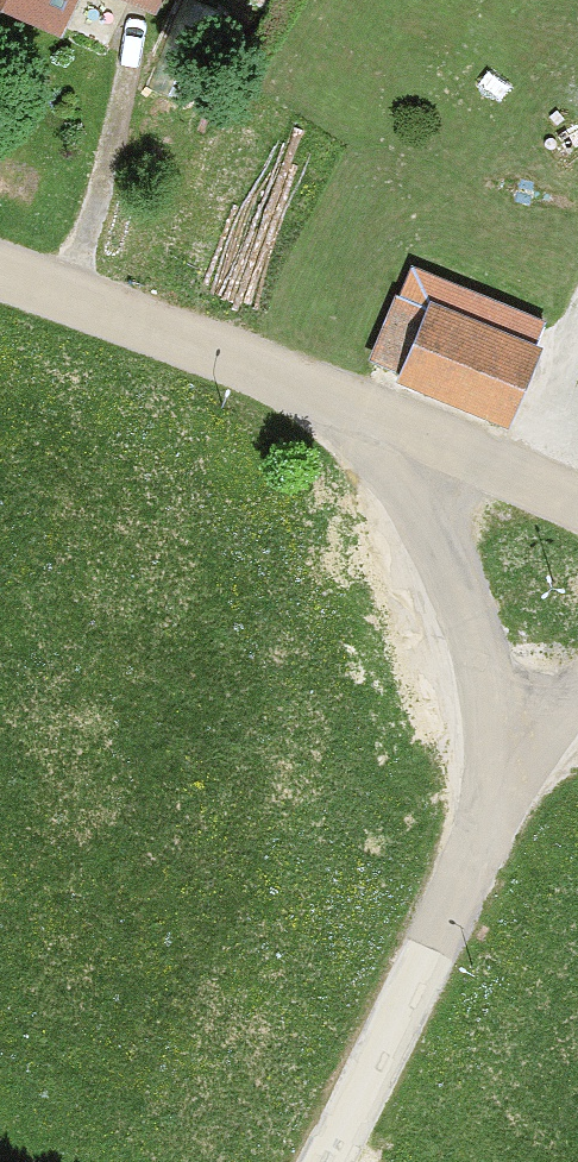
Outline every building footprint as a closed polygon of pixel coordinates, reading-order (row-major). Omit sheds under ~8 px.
[(52,20),(62,0),(4,0),(52,20)] [(390,302),(365,363),(497,412),(524,333),(485,320),(482,328),(417,303),(414,312),(390,302)]
